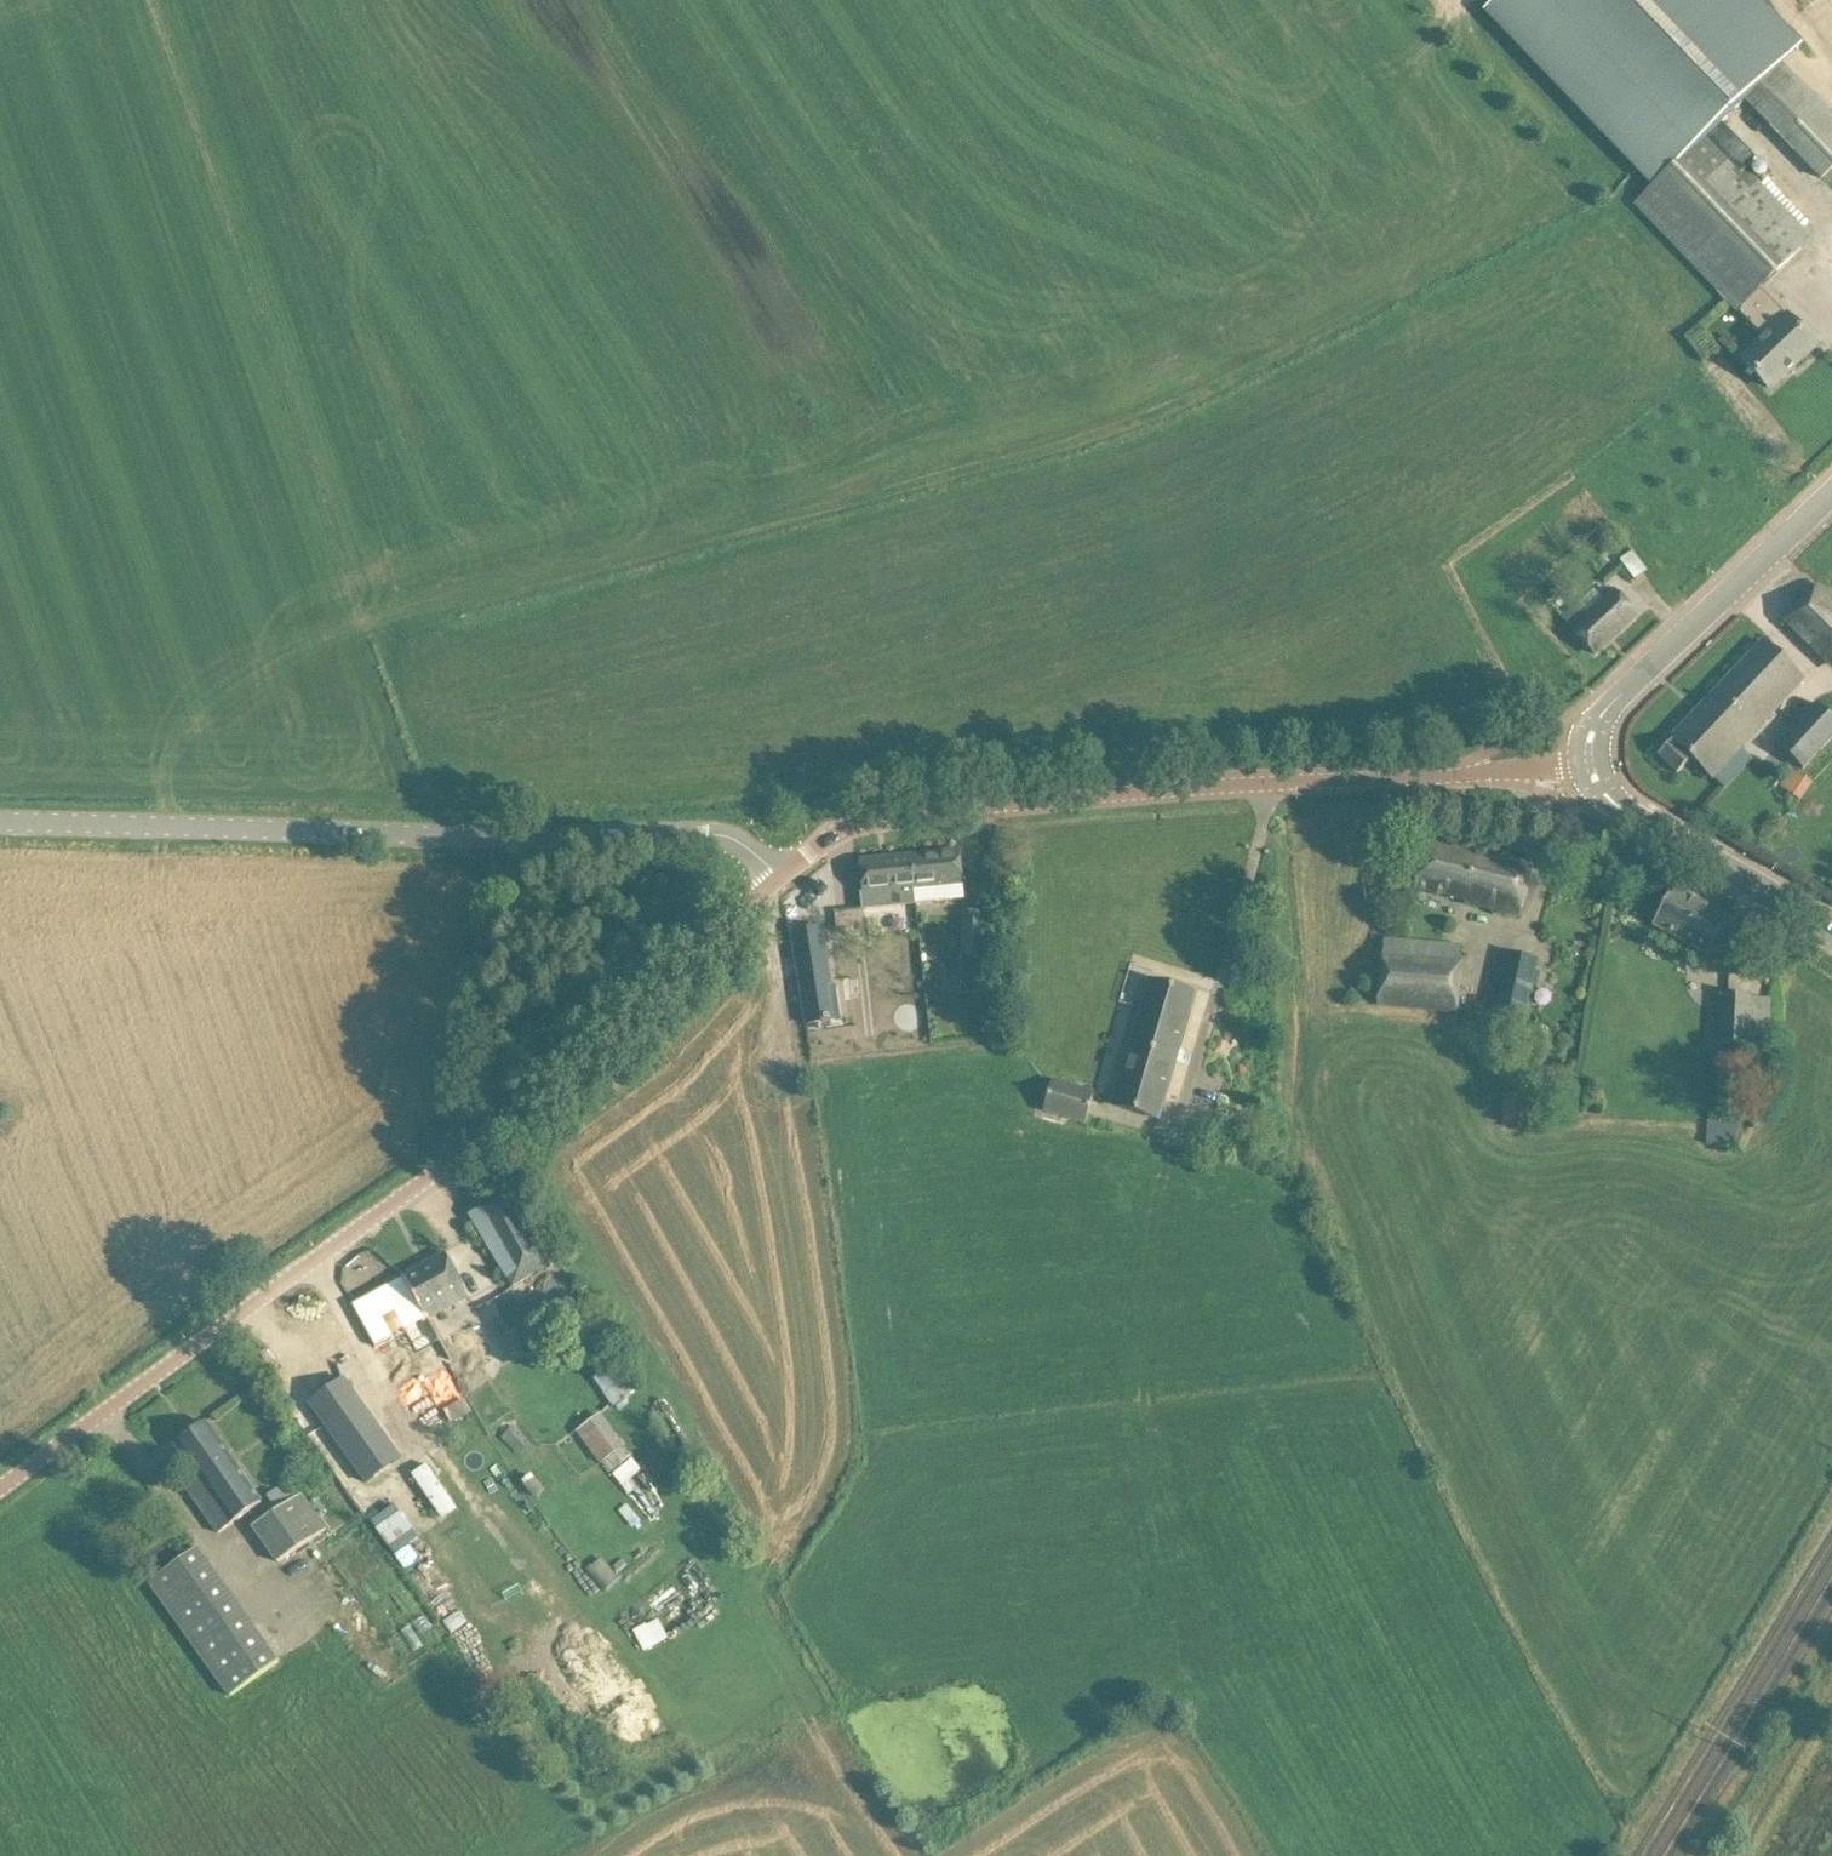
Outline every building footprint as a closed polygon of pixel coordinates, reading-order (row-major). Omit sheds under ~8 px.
[(1746,100),(1783,65),(1799,49),(1751,0),(1497,0),(1488,9),(1657,185),(1722,123),(1746,100)] [(1831,168),(1831,116),(1783,65),(1746,100),(1821,179),(1831,168)] [(1742,360),(1769,388),(1795,363),(1796,365),(1816,346),(1760,288),(1812,239),(1745,170),(1757,159),(1722,123),(1657,185),(1651,190),(1635,205),(1725,299),(1764,339),(1742,360)] [(1631,555),(1621,563),(1634,581),(1644,573),(1647,571),(1633,553),(1631,555)] [(1819,585),(1785,621),(1831,666),(1831,598),(1819,585)] [(1575,632),(1595,654),(1637,616),(1617,594),(1575,632)] [(1692,758),(1712,777),(1804,681),(1764,643),(1658,755),(1677,774),(1692,758)] [(1831,740),(1831,718),(1818,704),(1777,746),(1802,770),(1831,740)] [(1522,915),(1533,867),(1426,842),(1416,887),(1467,899),(1466,903),(1478,905),(1477,911),(1483,912),(1484,906),(1522,915)] [(915,855),(919,903),(964,898),(960,851),(915,855)] [(919,903),(915,855),(860,861),(864,909),(919,903)] [(1709,956),(1730,917),(1674,887),(1653,925),(1709,956)] [(859,902),(838,905),(844,968),(866,966),(859,902)] [(985,958),(985,912),(963,912),(963,958),(985,958)] [(821,925),(791,931),(810,1023),(840,1017),(821,925)] [(1452,1013),(1458,965),(1433,962),(1435,952),(1408,948),(1407,958),(1382,955),(1376,1003),(1452,1013)] [(1503,956),(1492,1012),(1526,1018),(1537,962),(1503,956)] [(1162,1120),(1195,994),(1149,981),(1116,1108),(1162,1120)] [(1750,1048),(1752,996),(1720,995),(1718,1046),(1750,1048)] [(1050,1082),(1041,1113),(1083,1125),(1092,1095),(1050,1082)] [(1503,1096),(1502,1123),(1530,1124),(1531,1097),(1503,1096)] [(552,1262),(504,1192),(469,1216),(516,1286),(552,1262)] [(469,1297),(446,1253),(404,1276),(427,1320),(469,1297)] [(377,1347),(427,1320),(404,1276),(353,1304),(377,1347)] [(471,1325),(456,1337),(470,1353),(480,1365),(495,1353),(471,1325)] [(470,1353),(447,1373),(466,1396),(490,1376),(480,1365),(470,1353)] [(406,1369),(392,1377),(399,1389),(413,1380),(406,1369)] [(346,1377),(314,1400),(367,1474),(399,1451),(346,1377)] [(416,1385),(408,1391),(415,1401),(423,1394),(416,1385)] [(600,1412),(576,1429),(600,1462),(624,1445),(600,1412)] [(219,1533),(261,1503),(205,1422),(175,1443),(195,1473),(183,1482),(219,1533)] [(300,1495),(253,1527),(278,1563),(326,1530),(300,1495)] [(198,1548),(150,1582),(231,1696),(278,1662),(198,1548)] [(646,1650),(671,1637),(660,1617),(636,1629),(646,1650)]
